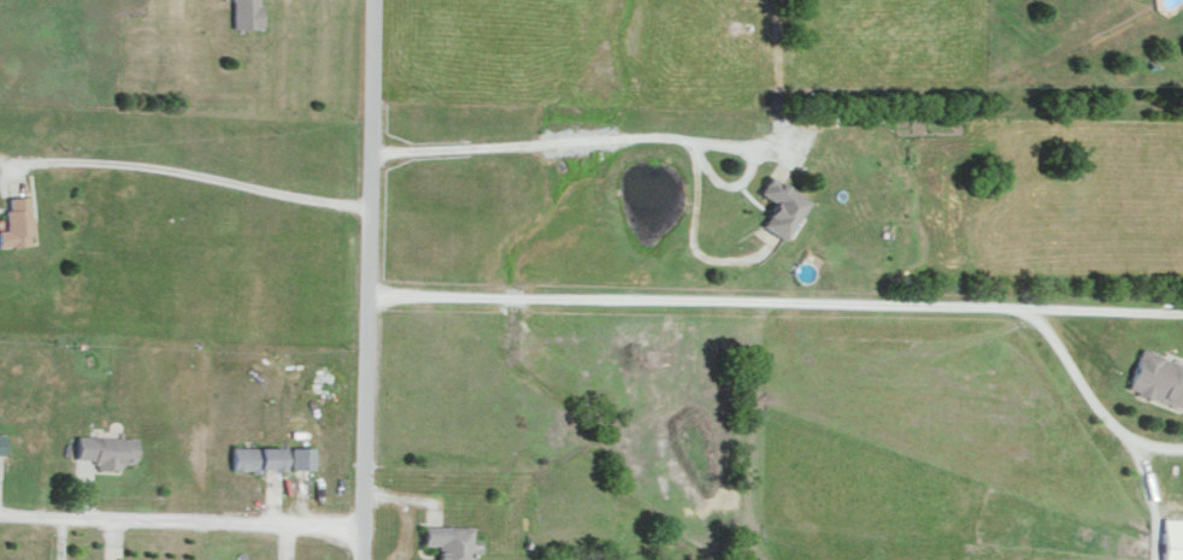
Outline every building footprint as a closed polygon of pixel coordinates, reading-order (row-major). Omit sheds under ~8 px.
[(260,27),(259,0),(233,0),(233,27),(260,27)] [(760,223),(785,237),(808,198),(767,175),(758,192),(774,201),(760,223)] [(5,195),(7,228),(0,228),(0,245),(31,244),(29,194),(5,195)] [(1181,406),(1182,400),(1182,361),(1141,348),(1128,389),(1181,406)] [(120,467),(120,461),(134,462),(135,436),(77,434),(76,457),(95,457),(95,466),(120,467)] [(282,469),(282,446),(232,445),(232,468),(282,469)] [(290,467),(313,467),(314,446),(291,445),(290,467)] [(1162,517),(1162,559),(1182,559),(1182,517),(1162,517)] [(471,525),(422,524),(422,544),(437,544),(436,559),(470,559),(471,525)]
